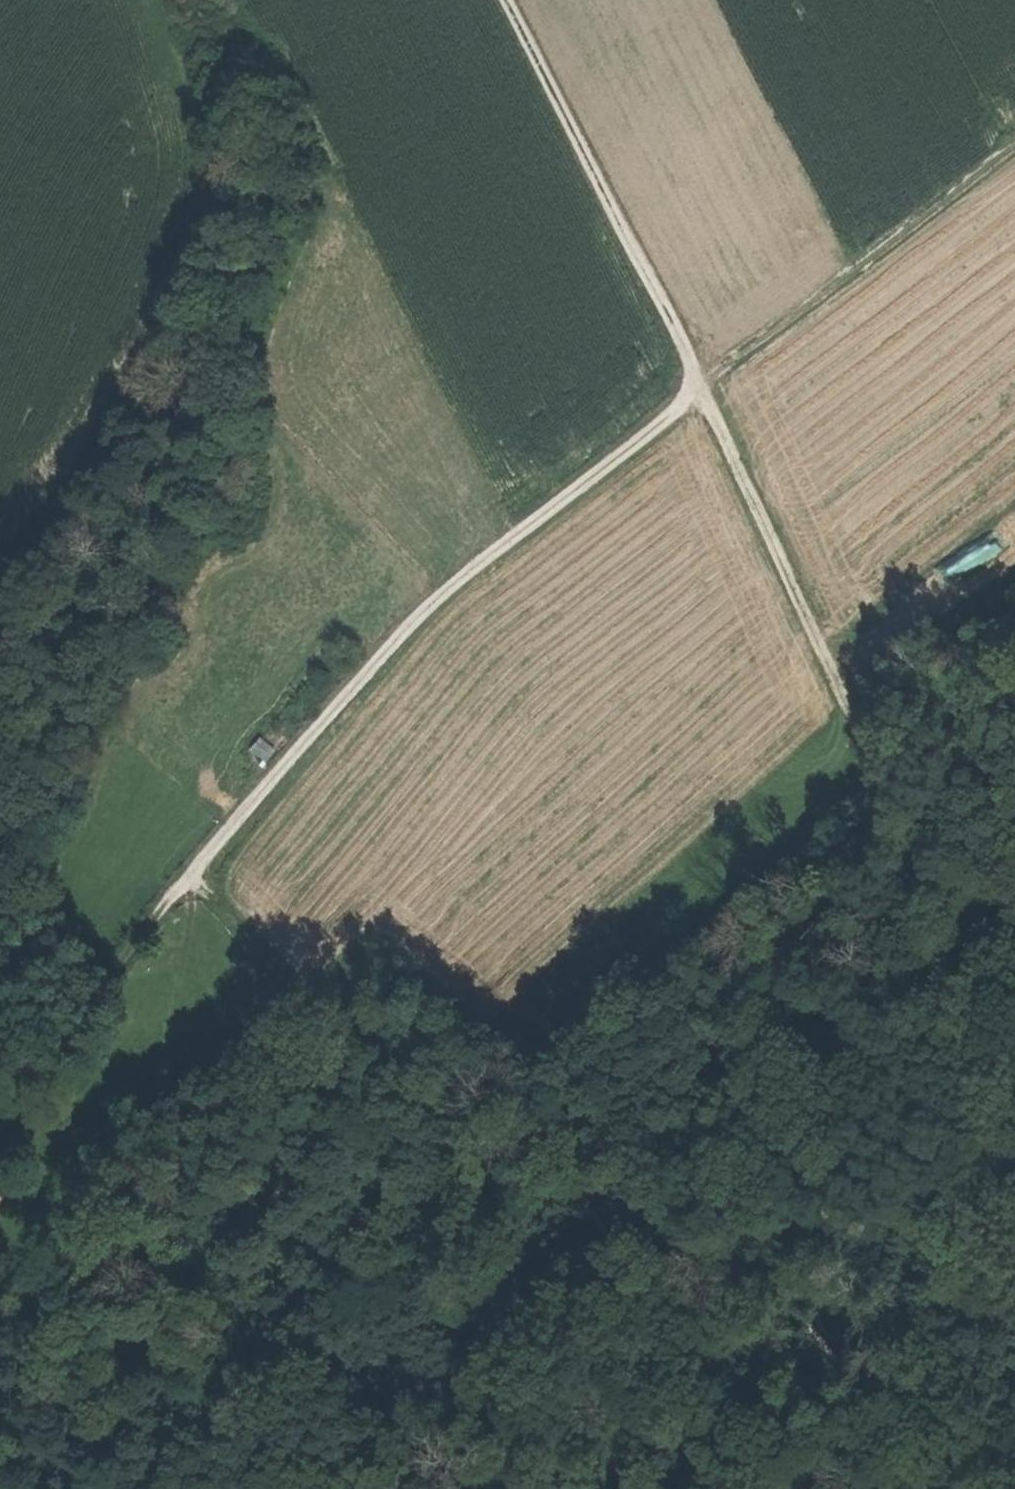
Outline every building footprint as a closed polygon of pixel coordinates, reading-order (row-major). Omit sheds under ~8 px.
[(264,735),(254,748),(268,759),(278,746),(264,735)]
